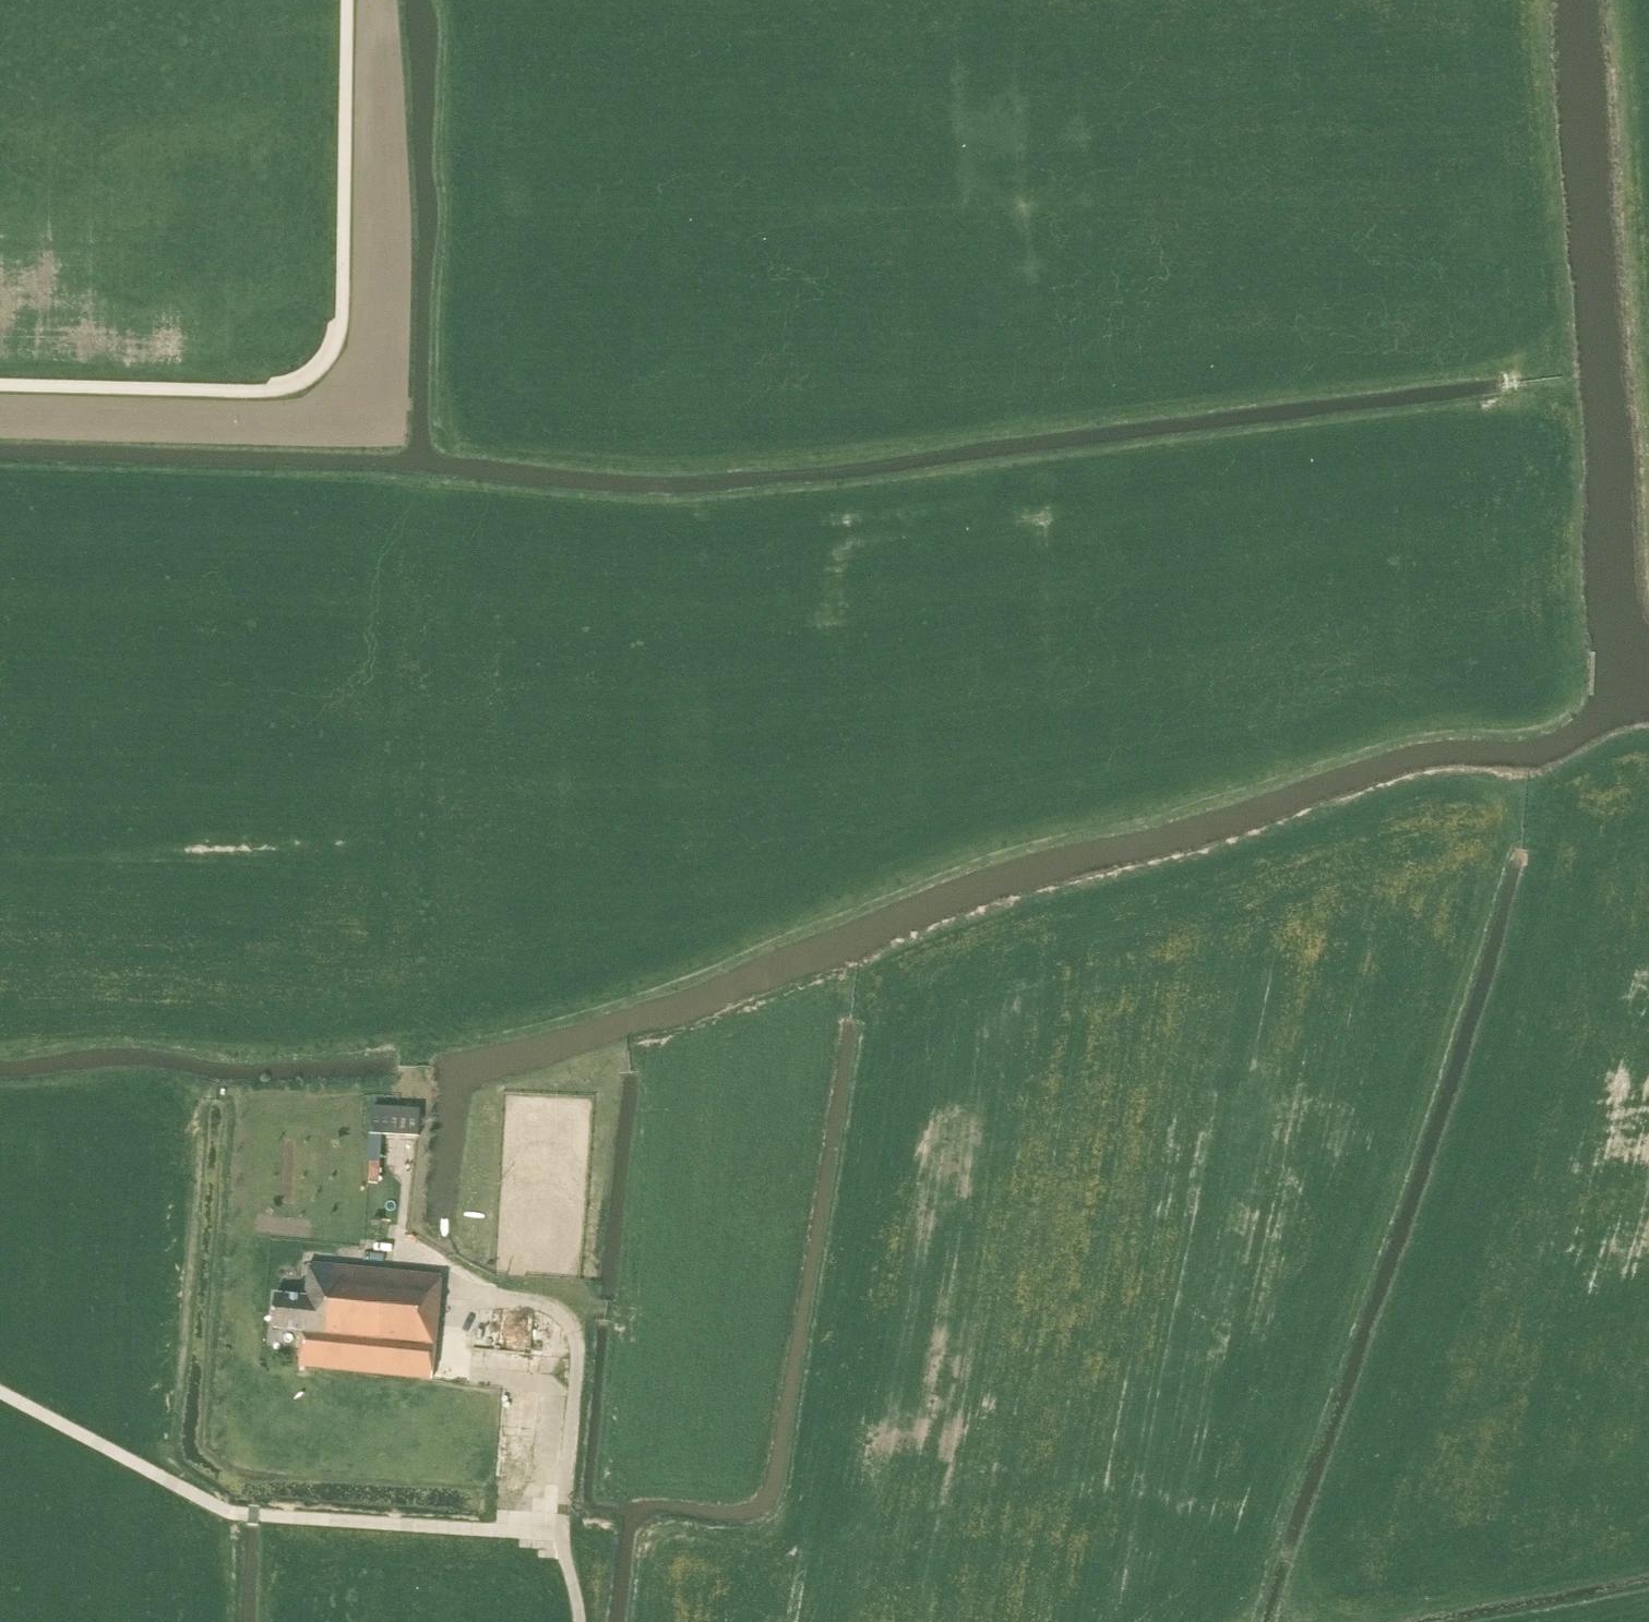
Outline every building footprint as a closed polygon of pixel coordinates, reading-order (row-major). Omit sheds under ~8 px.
[(417,1135),(419,1109),(373,1106),(372,1132),(417,1135)] [(303,1329),(300,1364),(432,1377),(442,1275),(310,1262),(306,1295),(276,1292),(273,1326),(303,1329)]
